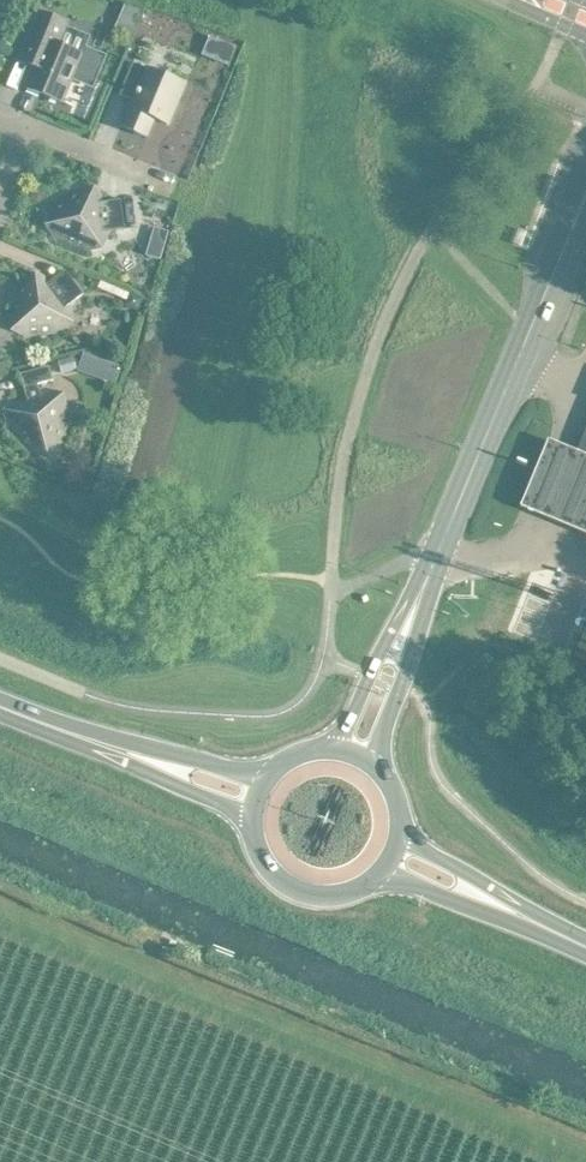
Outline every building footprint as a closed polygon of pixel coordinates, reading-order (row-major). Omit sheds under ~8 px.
[(124,3),(119,16),(135,23),(140,10),(124,3)] [(68,80),(91,90),(105,57),(81,47),(78,53),(57,45),(66,23),(38,12),(17,63),(33,70),(26,86),(60,101),(68,80)] [(184,83),(131,62),(118,94),(132,100),(130,106),(128,105),(120,125),(145,136),(153,117),(167,123),(184,83)] [(94,185),(75,188),(51,207),(43,224),(55,239),(83,250),(102,248),(109,230),(124,228),(120,199),(105,201),(94,185)] [(153,227),(145,255),(159,259),(167,231),(153,227)] [(19,283),(8,311),(10,330),(28,337),(57,332),(73,321),(70,303),(70,302),(82,293),(64,270),(52,279),(34,271),(19,283)] [(129,292),(125,300),(128,307),(136,310),(142,298),(129,292)] [(82,352),(76,370),(95,377),(101,359),(82,352)] [(72,356),(57,360),(60,373),(75,368),(72,356)] [(19,373),(24,393),(15,396),(7,427),(28,448),(59,439),(67,410),(44,388),(39,389),(37,384),(52,380),(48,365),(19,373)] [(577,456),(585,461),(585,432),(577,456)] [(577,456),(543,443),(517,509),(585,539),(585,461),(577,456)]
